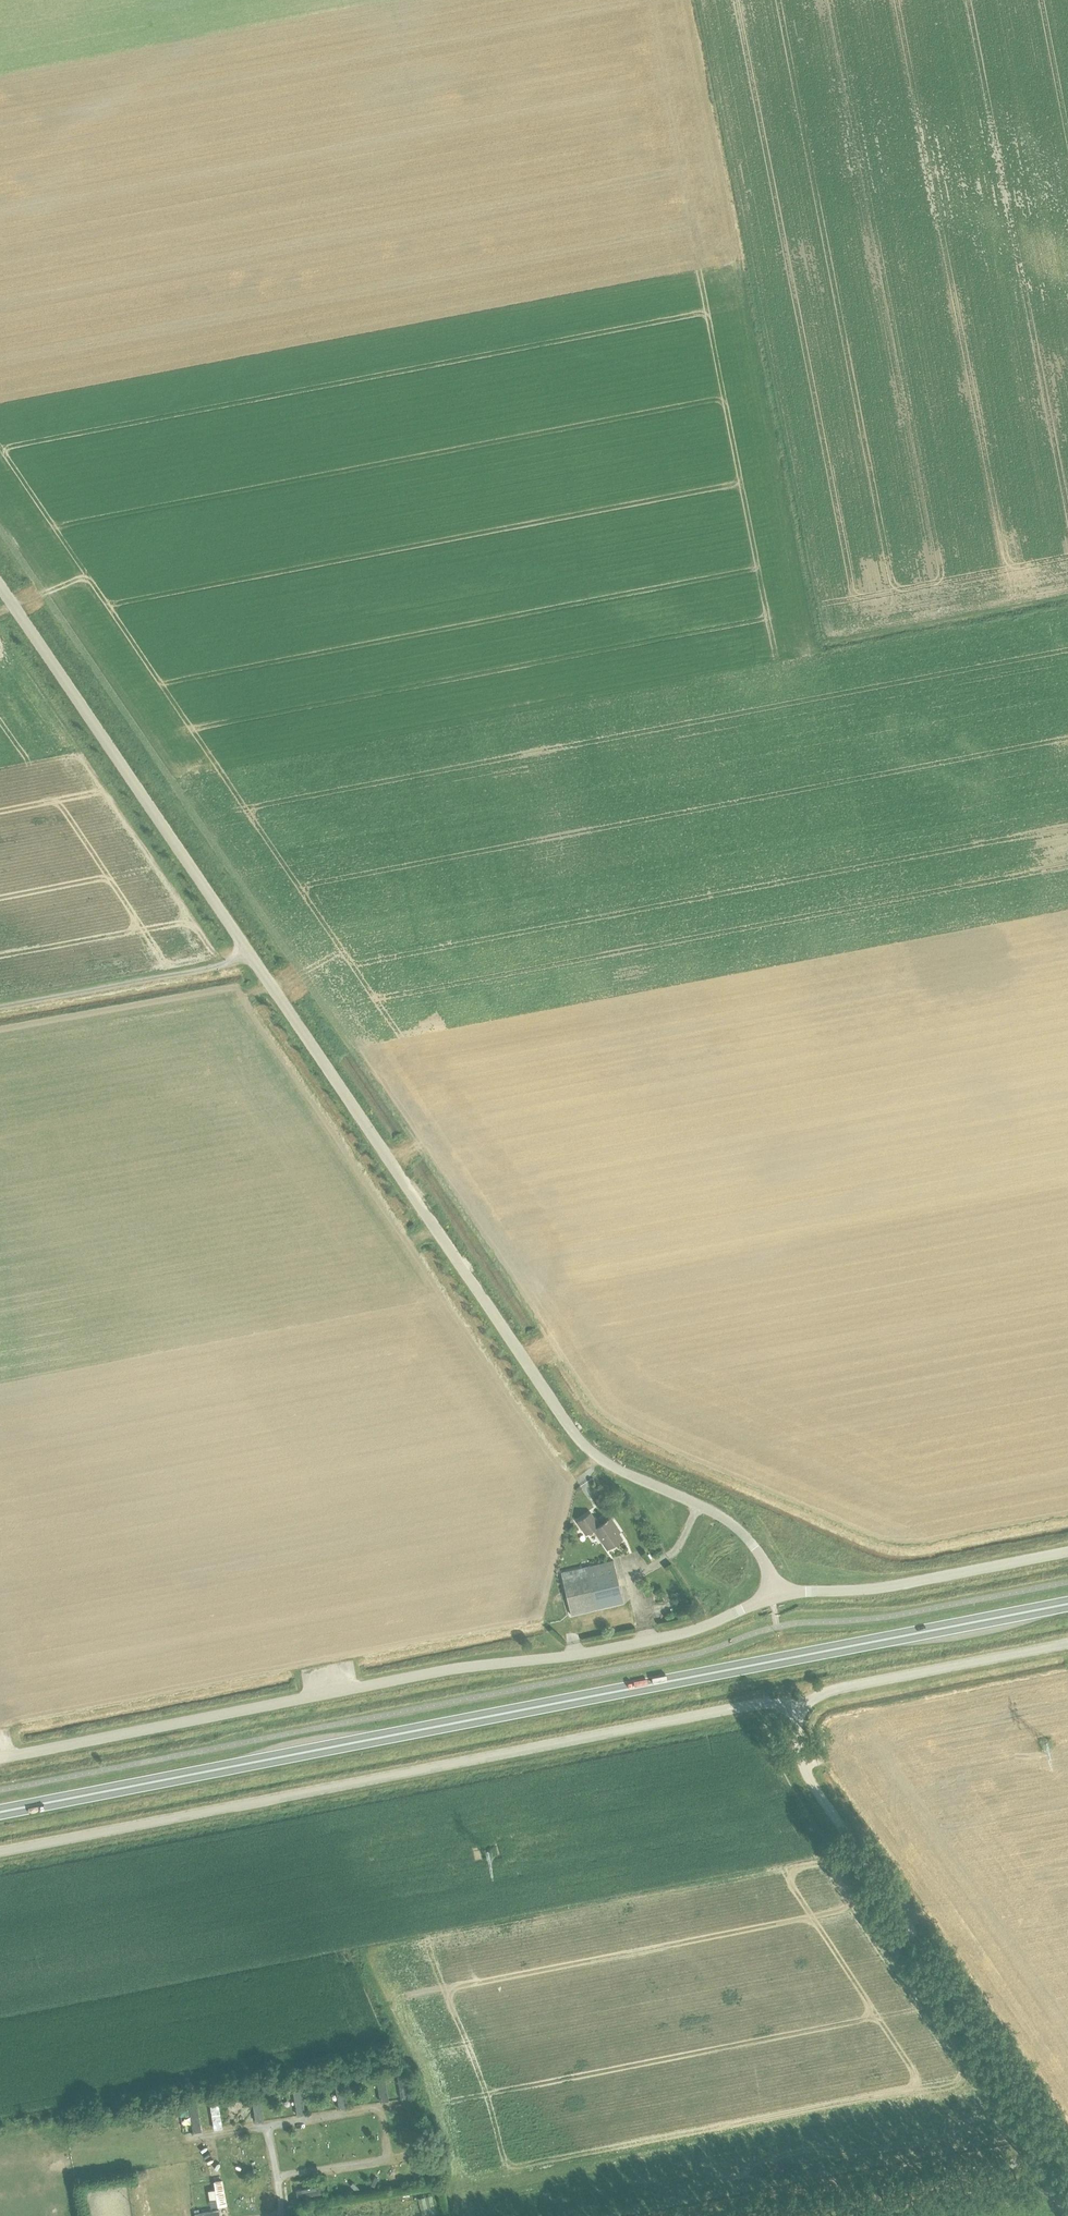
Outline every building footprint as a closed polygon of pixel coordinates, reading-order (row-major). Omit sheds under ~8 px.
[(594,1529),(608,1549),(623,1538),(620,1533),(621,1532),(611,1517),(607,1519),(604,1520),(605,1521),(599,1525),(591,1512),(577,1521),(586,1534),(594,1529)] [(614,1560),(562,1572),(572,1614),(624,1602),(614,1560)] [(221,2202),(220,2179),(212,2179),(213,2202),(221,2202)] [(192,2215),(217,2215),(214,2206),(191,2213),(192,2215)]
